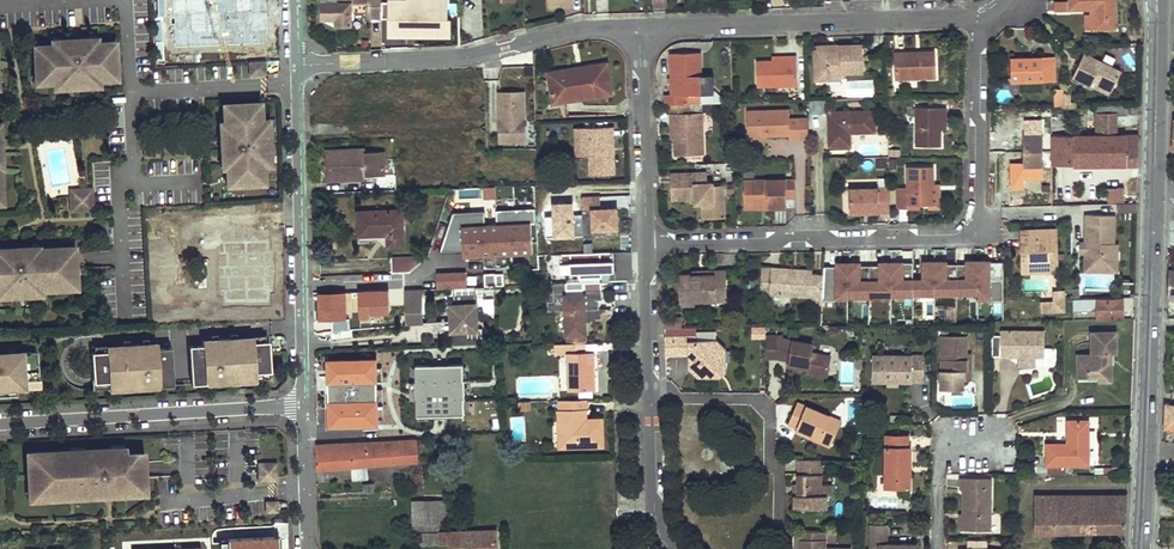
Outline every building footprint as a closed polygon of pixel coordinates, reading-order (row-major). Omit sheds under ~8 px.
[(221,28),(228,28),(226,3),(228,3),(228,0),(219,0),(221,28)] [(228,3),(226,3),(228,28),(228,41),(250,40),(249,26),(256,26),(254,11),(257,11),(256,0),(228,0),(228,3)] [(322,18),(336,18),(336,24),(351,24),(351,4),(351,0),(321,0),(322,18)] [(367,4),(367,19),(382,19),(382,0),(367,0),(367,4)] [(449,38),(449,0),(384,0),(384,38),(449,38)] [(1069,9),(1095,8),(1095,14),(1095,26),(1096,28),(1116,28),(1115,0),(1068,0),(1069,9)] [(1095,26),(1095,14),(1086,15),(1087,26),(1095,26)] [(168,63),(164,21),(152,22),(155,60),(160,60),(161,63),(168,63)] [(82,87),(92,86),(91,80),(98,80),(105,80),(105,75),(116,75),(114,41),(97,42),(96,41),(89,41),(89,38),(81,38),(81,40),(66,41),(66,39),(58,40),(58,42),(51,43),(51,45),(33,46),(35,79),(46,78),(47,83),(53,82),(60,82),(61,88),(70,87),(70,86),(82,85),(82,87)] [(188,41),(171,42),(171,51),(188,50),(188,41)] [(861,44),(838,45),(839,51),(820,52),(820,68),(813,68),(814,81),(840,80),(840,74),(862,73),(861,44)] [(839,51),(838,45),(813,46),(813,68),(820,68),(820,52),(839,51)] [(902,52),(892,53),(893,80),(934,78),(933,51),(918,52),(918,56),(902,57),(902,52)] [(669,105),(686,105),(685,95),(700,94),(709,94),(713,90),(712,78),(709,75),(700,75),(699,52),(668,53),(669,95),(663,95),(663,105),(669,105)] [(279,54),(214,58),(215,64),(249,61),(265,60),(279,60),(279,54)] [(1122,71),(1085,55),(1075,79),(1094,88),(1096,84),(1113,91),(1122,71)] [(771,61),(755,62),(756,87),(797,86),(796,56),(785,57),(785,61),(771,61)] [(250,75),(266,74),(265,60),(249,61),(250,75)] [(1056,61),(1012,61),(1012,86),(1055,87),(1056,61)] [(607,81),(605,64),(581,68),(577,73),(574,73),(573,69),(564,71),(561,75),(557,72),(547,74),(550,94),(563,92),(565,103),(566,103),(565,101),(593,96),(593,98),(611,95),(609,81),(607,81)] [(1096,84),(1094,88),(1111,95),(1113,91),(1096,84)] [(565,103),(563,92),(550,94),(552,105),(565,103)] [(1055,110),(1064,110),(1064,95),(1055,95),(1055,110)] [(259,102),(227,104),(228,115),(223,116),(224,122),(224,129),(220,130),(220,138),(222,138),(222,152),(221,152),(222,161),(225,160),(226,168),(226,174),(231,174),(232,185),(264,184),(263,165),(264,165),(264,158),(270,158),(269,149),(268,149),(267,136),(268,136),(268,127),(262,127),(262,120),(260,120),(259,102)] [(686,105),(669,105),(670,115),(687,114),(687,105),(686,105)] [(945,117),(945,108),(915,108),(915,147),(940,147),(940,129),(948,129),(948,118),(945,117)] [(788,110),(746,112),(747,135),(766,135),(788,135),(788,139),(799,139),(798,119),(789,119),(788,110)] [(875,111),(828,113),(829,147),(851,146),(850,134),(850,132),(855,131),(855,134),(875,134),(875,111)] [(1139,164),(1139,135),(1117,134),(1117,112),(1096,113),(1095,135),(1052,135),(1052,164),(1139,164)] [(687,114),(670,115),(670,125),(673,125),(674,140),(674,157),(702,156),(701,114),(687,114)] [(1024,128),(1049,127),(1049,115),(1024,116),(1024,128)] [(798,119),(799,139),(808,138),(807,118),(798,119)] [(523,120),(500,121),(501,140),(524,139),(523,120)] [(613,138),(612,127),(575,128),(576,140),(583,140),(583,157),(589,157),(589,166),(590,173),(614,172),(613,166),(613,147),(608,147),(608,138),(613,138)] [(1024,135),(1023,165),(1042,165),(1043,136),(1024,135)] [(158,142),(144,143),(145,156),(158,156),(158,142)] [(327,148),(327,154),(327,175),(342,175),(342,173),(366,172),(367,174),(386,174),(385,152),(385,147),(327,148)] [(934,168),(908,168),(907,188),(897,188),(897,209),(907,209),(907,206),(918,206),(930,206),(930,187),(934,186),(934,168)] [(706,171),(670,173),(670,197),(694,197),(694,194),(701,194),(701,202),(702,217),(724,217),(723,184),(712,184),(712,181),(706,181),(706,171)] [(786,179),(743,180),(744,202),(766,202),(767,208),(786,207),(786,197),(786,179)] [(795,196),(794,179),(786,179),(786,197),(795,196)] [(485,197),(496,197),(496,185),(485,186),(485,197)] [(889,188),(849,189),(849,213),(889,212),(889,188)] [(74,190),(75,194),(71,194),(72,211),(93,210),(91,189),(74,190)] [(599,206),(598,194),(581,195),(583,233),(592,233),(592,226),(618,224),(617,204),(599,206)] [(454,211),(440,251),(464,251),(465,255),(533,252),(532,221),(536,220),(535,208),(454,211)] [(389,243),(404,243),(402,217),(397,217),(396,209),(358,211),(359,235),(388,233),(389,243)] [(1114,245),(1115,217),(1087,216),(1086,244),(1085,255),(1085,273),(1102,273),(1102,267),(1117,268),(1118,253),(1114,253),(1114,245)] [(1056,231),(1021,232),(1022,252),(1026,252),(1026,257),(1022,257),(1022,273),(1046,273),(1046,268),(1057,268),(1056,231)] [(268,241),(223,242),(223,270),(270,268),(268,241)] [(54,247),(54,248),(38,249),(31,249),(31,247),(23,247),(23,248),(9,249),(9,248),(0,248),(1,251),(0,251),(0,291),(3,290),(3,296),(12,296),(12,294),(24,294),(24,295),(34,295),(33,289),(41,288),(56,287),(56,289),(66,288),(66,280),(76,279),(74,255),(65,255),(64,246),(54,247)] [(74,246),(64,246),(65,255),(74,255),(74,246)] [(561,272),(614,269),(613,250),(560,253),(561,272)] [(391,256),(391,271),(415,271),(415,256),(391,256)] [(967,265),(956,265),(956,293),(978,293),(978,262),(967,262),(967,265)] [(989,262),(978,262),(978,293),(978,296),(1002,295),(1002,263),(989,263),(989,262)] [(880,266),(869,266),(869,295),(891,295),(891,294),(891,263),(880,263),(880,266)] [(912,281),(912,263),(891,263),(891,294),(912,294),(912,281)] [(934,293),(934,263),(923,263),(924,281),(912,281),(912,294),(934,294),(934,293)] [(945,263),(934,263),(934,293),(956,293),(956,265),(945,265),(945,263)] [(836,267),(824,267),(823,300),(847,301),(847,295),(847,264),(836,264),(836,267)] [(858,264),(847,264),(847,295),(869,295),(869,266),(858,266),(858,264)] [(762,294),(771,295),(772,269),(764,268),(762,294)] [(783,269),(772,269),(771,295),(810,298),(812,276),(812,271),(798,270),(797,274),(783,273),(783,269)] [(438,286),(467,284),(466,271),(438,273),(438,286)] [(548,271),(535,272),(535,280),(547,280),(548,271)] [(502,273),(484,274),(484,284),(503,283),(502,273)] [(824,277),(812,276),(810,298),(810,303),(822,304),(823,300),(824,277)] [(725,277),(681,277),(682,305),(693,305),(693,303),(725,302),(725,277)] [(76,279),(66,280),(66,288),(76,288),(76,279)] [(553,292),(566,292),(565,282),(553,282),(553,292)] [(474,286),(461,286),(452,287),(452,296),(475,294),(474,286)] [(422,322),(421,288),(404,289),(405,323),(422,322)] [(1064,290),(1052,290),(1052,300),(1039,300),(1040,313),(1065,312),(1064,290)] [(346,291),(319,293),(320,320),(347,318),(346,291)] [(366,291),(355,291),(355,308),(367,307),(366,291)] [(602,291),(583,291),(583,295),(566,296),(566,292),(553,292),(553,301),(547,301),(548,311),(566,310),(567,344),(583,344),(584,343),(584,339),(585,339),(584,317),(584,310),(598,309),(598,300),(602,300),(602,291)] [(476,329),(475,294),(452,296),(453,304),(449,305),(450,315),(454,315),(454,330),(476,329)] [(1095,297),(1094,319),(1123,321),(1124,298),(1095,297)] [(493,299),(482,299),(482,313),(493,313),(493,299)] [(1094,310),(1094,299),(1074,299),(1074,310),(1094,310)] [(598,309),(584,310),(584,317),(599,317),(598,309)] [(664,328),(672,328),(672,318),(664,318),(664,328)] [(680,318),(672,318),(672,328),(681,328),(680,318)] [(762,329),(753,329),(753,338),(763,338),(762,329)] [(715,342),(715,332),(696,332),(696,337),(672,337),(671,340),(671,354),(691,354),(691,368),(698,376),(713,376),(724,365),(723,349),(715,342)] [(1044,332),(1001,332),(1001,336),(992,336),(992,357),(1000,357),(1000,352),(1009,352),(1009,357),(1020,357),(1020,362),(1035,362),(1035,357),(1044,357),(1044,350),(1044,332)] [(1116,333),(1091,333),(1091,355),(1082,355),(1082,359),(1077,364),(1077,380),(1087,380),(1087,375),(1091,371),(1098,371),(1098,379),(1098,383),(1111,383),(1111,367),(1106,362),(1106,355),(1110,355),(1116,355),(1116,333)] [(814,343),(784,337),(784,335),(765,335),(765,356),(779,357),(791,359),(790,364),(801,366),(802,363),(810,364),(809,368),(808,371),(822,374),(824,366),(829,367),(831,355),(812,351),(814,343)] [(966,338),(940,338),(940,389),(966,389),(966,383),(970,383),(970,372),(966,372),(966,356),(966,338)] [(216,343),(189,345),(192,383),(206,382),(206,374),(215,374),(222,373),(222,381),(271,378),(268,339),(216,343)] [(174,384),(171,346),(157,347),(140,348),(139,344),(91,348),(94,390),(143,387),(143,379),(158,377),(159,385),(174,384)] [(567,344),(553,345),(553,354),(566,354),(568,381),(573,380),(573,391),(594,390),(593,352),(583,353),(583,344),(567,344)] [(1054,352),(1052,350),(1044,350),(1044,357),(1035,357),(1035,362),(1035,367),(1051,367),(1053,365),(1054,352)] [(37,352),(15,353),(14,353),(14,354),(13,354),(12,355),(12,356),(11,357),(11,358),(12,368),(5,368),(5,358),(0,359),(0,397),(17,396),(16,389),(39,388),(37,352)] [(923,357),(873,357),(872,383),(888,383),(899,383),(923,383),(923,357)] [(378,371),(378,363),(327,364),(328,430),(379,429),(379,422),(379,408),(378,406),(378,391),(378,386),(378,371)] [(724,365),(713,376),(715,376),(717,377),(719,377),(721,377),(723,376),(725,374),(726,372),(726,370),(725,368),(724,367),(724,365)] [(462,368),(415,369),(415,378),(415,387),(416,387),(416,394),(417,403),(415,403),(415,421),(427,421),(463,420),(463,418),(463,406),(463,402),(461,402),(461,386),(462,386),(462,382),(462,370),(462,368)] [(386,386),(386,371),(378,371),(378,386),(386,386)] [(1098,371),(1091,371),(1087,375),(1087,380),(1098,379),(1098,371)] [(215,382),(215,374),(206,374),(206,382),(215,382)] [(159,385),(158,377),(150,378),(150,386),(159,385)] [(387,406),(387,391),(378,391),(378,406),(387,406)] [(587,400),(558,401),(558,424),(566,424),(566,436),(559,436),(559,450),(604,448),(603,419),(588,420),(583,420),(583,411),(587,411),(587,400)] [(530,402),(518,403),(519,412),(530,411),(530,402)] [(830,415),(798,402),(789,424),(798,428),(814,434),(813,438),(831,446),(840,425),(828,420),(830,415)] [(777,403),(777,418),(786,418),(786,403),(777,403)] [(1165,403),(1163,429),(1173,431),(1173,405),(1165,403)] [(379,422),(387,422),(387,408),(379,408),(379,422)] [(842,419),(830,415),(828,420),(840,425),(842,419)] [(1088,421),(1070,421),(1070,445),(1066,445),(1046,444),(1046,466),(1088,467),(1088,421)] [(558,424),(559,436),(566,436),(566,424),(558,424)] [(814,434),(798,428),(796,432),(813,438),(814,434)] [(908,434),(886,434),(886,487),(911,487),(911,469),(906,469),(906,463),(911,463),(910,444),(908,444),(908,434)] [(421,445),(421,440),(404,441),(317,445),(317,469),(418,462),(418,445),(421,445)] [(36,490),(37,499),(73,497),(73,495),(78,494),(78,496),(119,494),(119,491),(132,490),(132,486),(144,486),(144,483),(144,477),(143,461),(143,453),(124,454),(124,450),(117,450),(117,448),(76,450),(76,452),(70,453),(70,451),(34,453),(34,460),(27,460),(29,491),(36,490)] [(821,459),(798,459),(799,483),(799,493),(795,493),(795,507),(826,507),(825,495),(833,495),(833,483),(822,483),(821,459)] [(275,479),(275,463),(259,464),(259,477),(267,476),(268,479),(275,479)] [(367,478),(366,467),(351,469),(352,480),(367,478)] [(992,477),(962,476),(962,488),(967,488),(966,513),(966,529),(992,529),(992,477)] [(374,483),(364,484),(364,492),(375,492),(374,483)] [(144,486),(132,486),(132,490),(119,491),(119,494),(145,493),(144,486)] [(1035,495),(1035,532),(1125,530),(1125,513),(1126,495),(1035,495)] [(276,511),(276,501),(267,502),(267,511),(276,511)] [(446,502),(414,503),(414,524),(440,524),(447,524),(446,502)] [(1000,529),(1000,517),(993,516),(992,529),(1000,529)] [(872,524),(872,548),(918,548),(918,543),(902,543),(902,545),(898,545),(898,543),(889,543),(889,524),(872,524)] [(827,547),(827,540),(827,531),(802,531),(802,548),(851,548),(851,547),(827,547)] [(420,534),(420,539),(435,538),(435,544),(440,544),(440,546),(447,545),(448,548),(498,548),(497,532),(420,534)] [(194,540),(194,548),(247,548),(246,537),(194,540)] [(987,539),(969,539),(969,547),(988,547),(987,539)]
